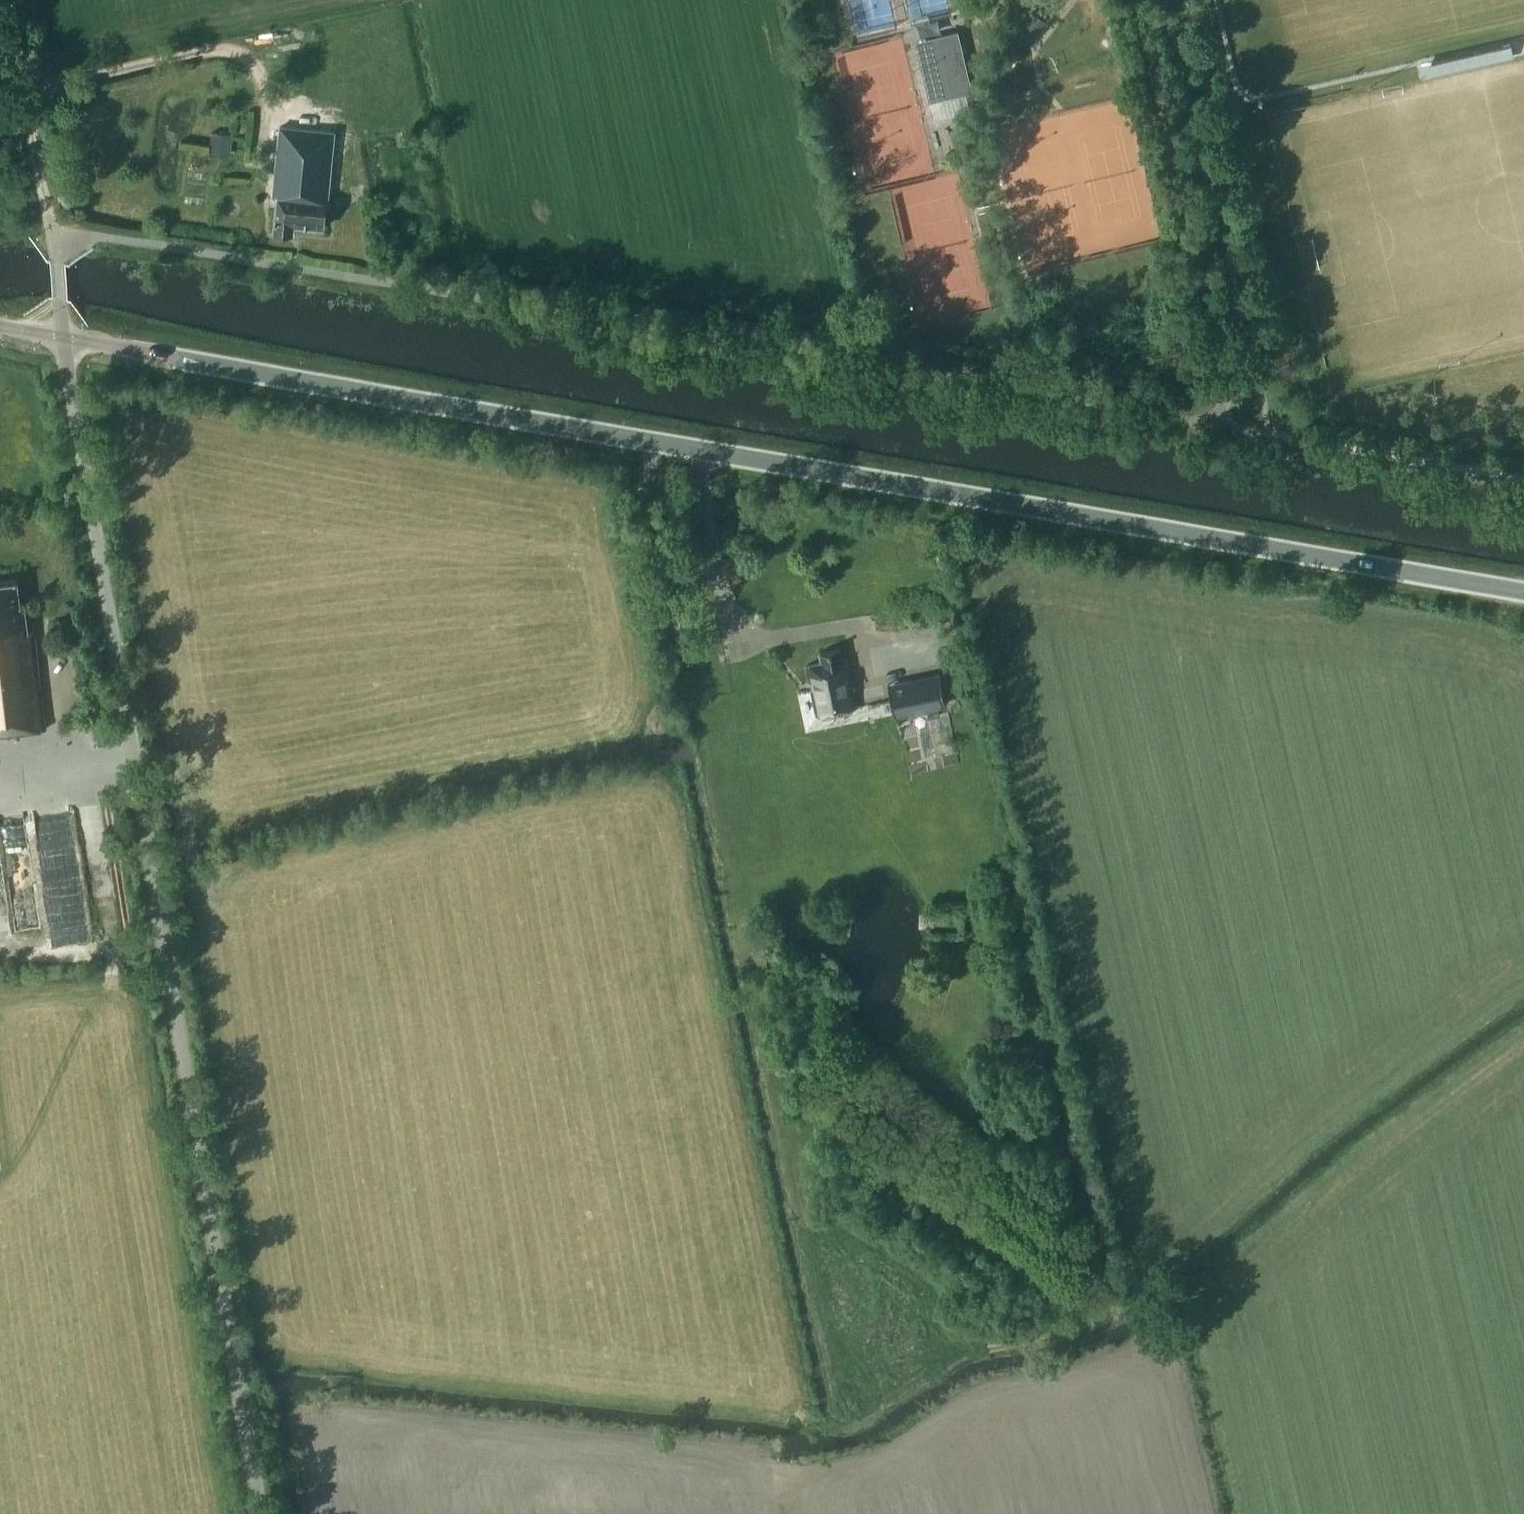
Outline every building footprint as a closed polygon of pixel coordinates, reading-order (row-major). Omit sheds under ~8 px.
[(1014,30),(1029,42),(1048,19),(1032,6),(1014,30)] [(939,42),(918,47),(931,100),(972,90),(957,30),(937,35),(939,42)] [(1421,62),(1424,76),(1514,55),(1510,41),(1421,62)] [(281,127),(275,195),(278,196),(275,230),(294,232),(295,224),(324,227),(327,195),(329,195),(335,135),(317,133),(317,130),(281,127)] [(229,148),(231,134),(211,131),(210,145),(229,148)] [(46,728),(35,629),(28,630),(25,603),(21,603),(18,579),(0,581),(0,734),(46,728)] [(807,664),(818,715),(858,706),(847,655),(843,656),(841,646),(821,650),(823,660),(807,664)] [(889,683),(895,713),(946,702),(940,672),(889,683)] [(909,745),(916,772),(960,761),(954,734),(937,738),(936,732),(929,733),(931,740),(909,745)] [(3,821),(13,928),(39,926),(29,818),(3,821)]
